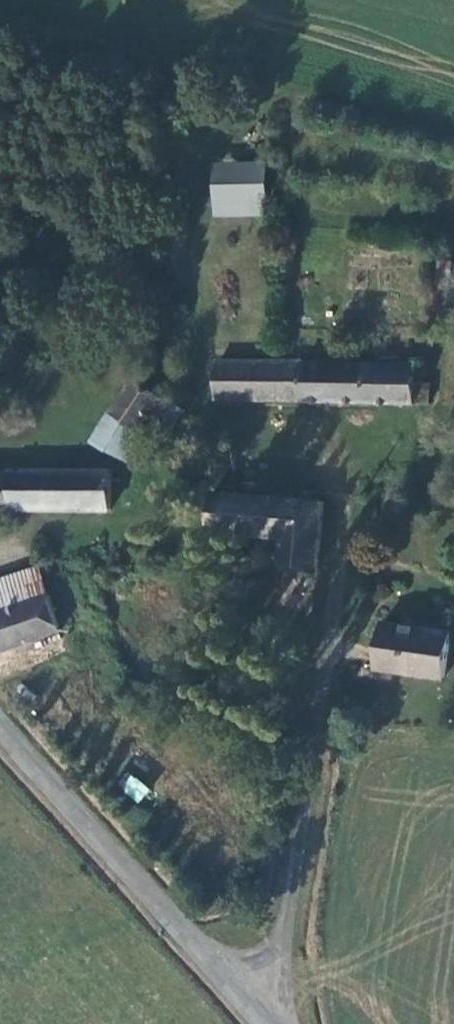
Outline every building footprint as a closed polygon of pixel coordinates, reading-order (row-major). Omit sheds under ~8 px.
[(263,170),(213,169),(212,218),(262,218),(263,170)] [(415,368),(216,362),(214,401),(427,408),(428,389),(414,389),(415,368)] [(181,409),(152,392),(156,388),(158,385),(159,382),(158,378),(155,373),(149,373),(143,376),(138,384),(133,382),(114,414),(110,411),(92,442),(127,462),(145,433),(162,442),(181,409)] [(108,512),(109,474),(16,470),(16,473),(0,473),(0,508),(108,512)] [(319,504),(209,494),(205,535),(281,542),(278,569),(312,573),(319,504)] [(0,585),(0,655),(60,637),(40,572),(0,585)] [(452,636),(385,624),(376,670),(443,682),(452,636)] [(139,802),(150,789),(131,773),(119,786),(139,802)]
